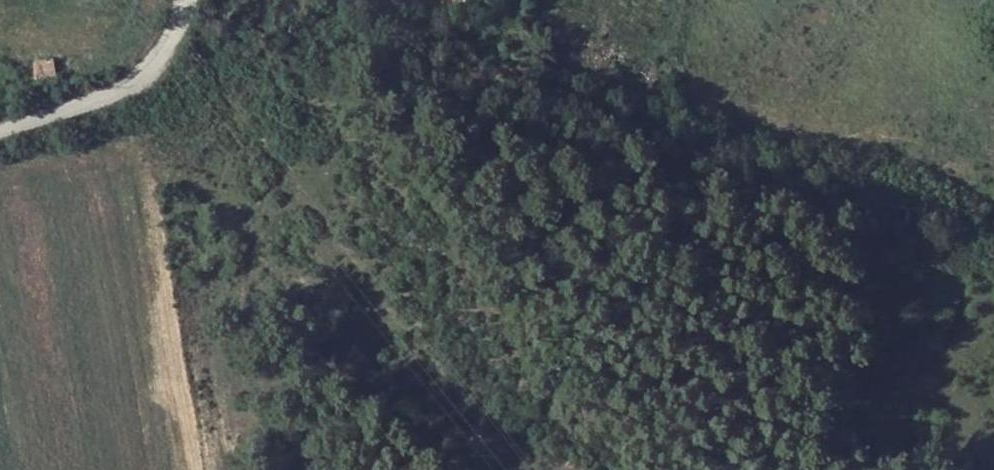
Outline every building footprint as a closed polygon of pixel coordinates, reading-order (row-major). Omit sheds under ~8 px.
[(511,33),(513,32),(514,32),(516,31),(518,29),(519,26),(519,24),(518,21),(517,19),(515,17),(510,16),(507,17),(505,18),(503,20),(502,22),(502,25),(502,27),(504,30),(506,31),(508,33),(511,33)]
